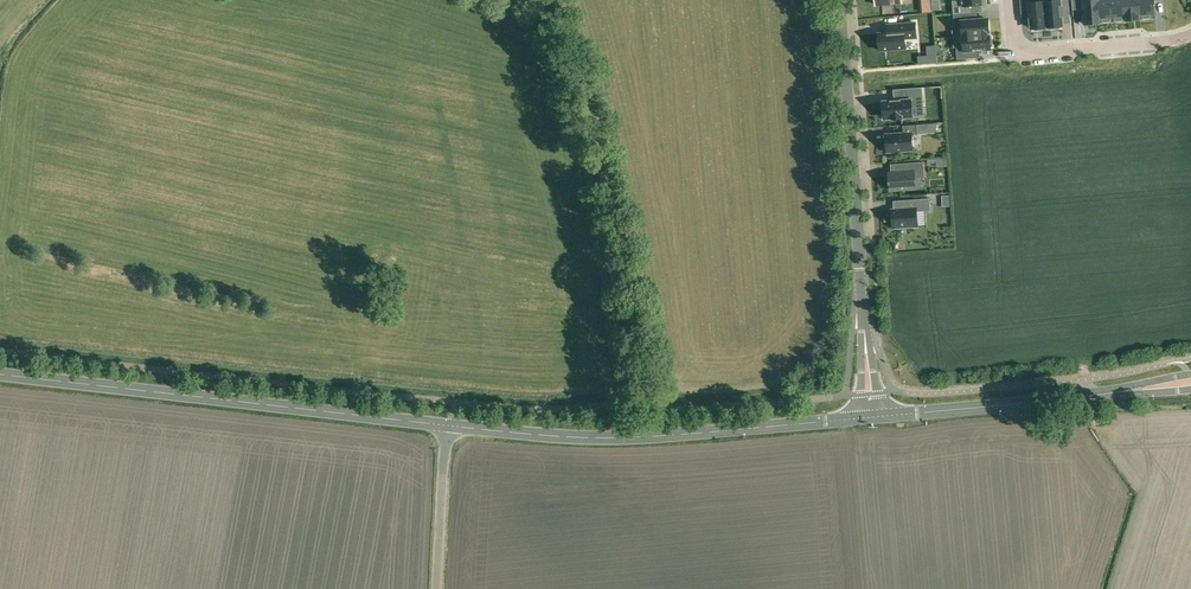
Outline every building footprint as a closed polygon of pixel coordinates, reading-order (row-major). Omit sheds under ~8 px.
[(958,0),(953,1),(954,14),(962,13),(972,12),(971,5),(987,4),(986,0),(958,0)] [(1035,30),(1046,29),(1047,28),(1045,0),(1021,0),(1022,16),(1030,16),(1030,18),(1030,26),(1031,26),(1031,28),(1035,28),(1035,30)] [(1049,29),(1059,28),(1059,26),(1063,26),(1062,12),(1069,11),(1069,12),(1068,0),(1045,0),(1047,28),(1049,28),(1049,29)] [(1097,0),(1082,0),(1084,24),(1099,22),(1097,0)] [(1111,0),(1097,0),(1099,22),(1113,21),(1111,0)] [(1124,0),(1111,0),(1113,21),(1126,20),(1124,0)] [(1138,0),(1124,0),(1126,20),(1140,19),(1138,0)] [(1153,0),(1138,0),(1140,19),(1155,18),(1153,0)] [(989,34),(988,19),(963,21),(962,13),(954,14),(955,27),(962,27),(963,36),(989,34)] [(916,37),(915,23),(900,24),(887,25),(888,32),(878,33),(880,50),(906,48),(905,38),(916,37)] [(957,46),(958,59),(966,59),(965,51),(990,49),(989,34),(963,36),(964,46),(957,46)] [(902,117),(912,116),(911,105),(923,105),(922,90),(906,91),(907,100),(884,102),(884,105),(882,105),(882,115),(885,115),(885,118),(893,118),(902,118),(902,117)] [(887,152),(896,151),(896,152),(905,152),(905,150),(913,150),(912,134),(918,133),(917,124),(903,125),(903,133),(886,135),(887,152)] [(889,176),(890,190),(916,188),(915,178),(925,177),(924,161),(897,164),(897,172),(896,172),(889,173),(889,176)] [(931,210),(930,198),(901,200),(901,208),(892,209),(893,228),(918,226),(917,211),(931,210)]
